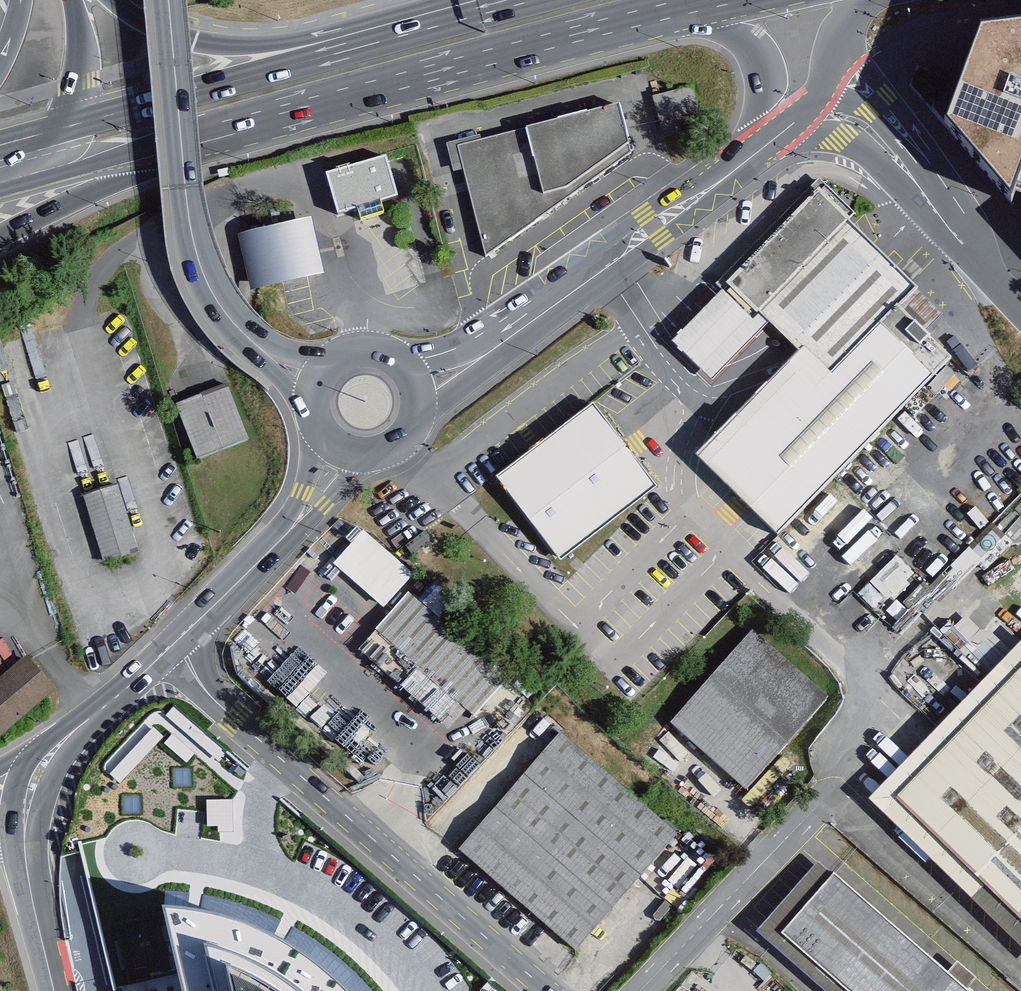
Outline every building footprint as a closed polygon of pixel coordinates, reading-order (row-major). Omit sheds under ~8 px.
[(1011,201),(1020,174),(1020,26),(981,30),(945,124),(1011,201)] [(653,96),(664,136),(705,125),(693,84),(653,96)] [(480,134),(447,142),(455,171),(464,169),(486,256),(632,151),(620,102),(481,138),(480,134)] [(386,154),(325,172),(337,212),(358,206),(362,217),(384,210),(381,200),(398,194),(386,154)] [(816,192),(673,336),(711,373),(765,318),(854,229),(816,192)] [(311,216),(237,233),(250,289),(324,273),(311,216)] [(950,356),(895,304),(911,287),(880,258),(854,229),(765,318),(791,343),(802,353),(706,453),(784,528),(950,356)] [(179,407),(200,457),(248,437),(227,387),(179,407)] [(593,402),(496,476),(559,559),(657,485),(593,402)] [(88,497),(107,557),(135,548),(116,488),(88,497)] [(333,563),(384,608),(413,574),(363,530),(333,563)] [(904,583),(913,573),(897,558),(887,568),(904,583)] [(375,637),(471,726),(505,689),(409,600),(375,637)] [(671,728),(744,791),(825,698),(752,635),(671,728)] [(49,690),(24,661),(0,682),(0,732),(49,690)] [(1020,921),(1020,668),(894,798),(1020,921)] [(560,732),(459,848),(575,949),(677,832),(560,732)] [(113,990),(448,990),(353,898),(169,737),(91,798),(78,847),(113,990)] [(834,872),(781,932),(849,990),(970,990),(834,872)]
